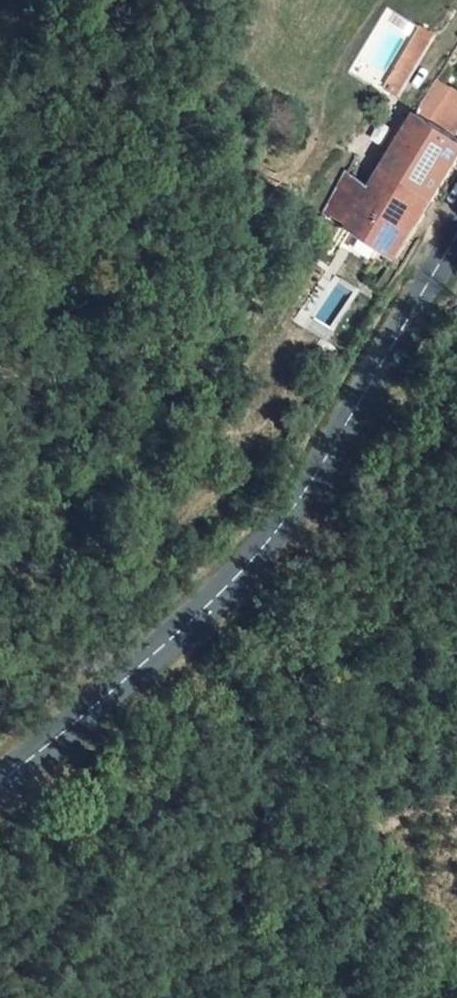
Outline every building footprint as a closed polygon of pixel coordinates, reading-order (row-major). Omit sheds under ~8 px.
[(399,18),(366,75),(378,82),(411,25),(399,18)] [(403,94),(434,31),(419,23),(387,86),(403,94)] [(417,71),(396,107),(433,125),(452,91),(417,71)] [(305,207),(383,250),(448,134),(433,125),(396,107),(352,182),(327,168),(305,207)]
